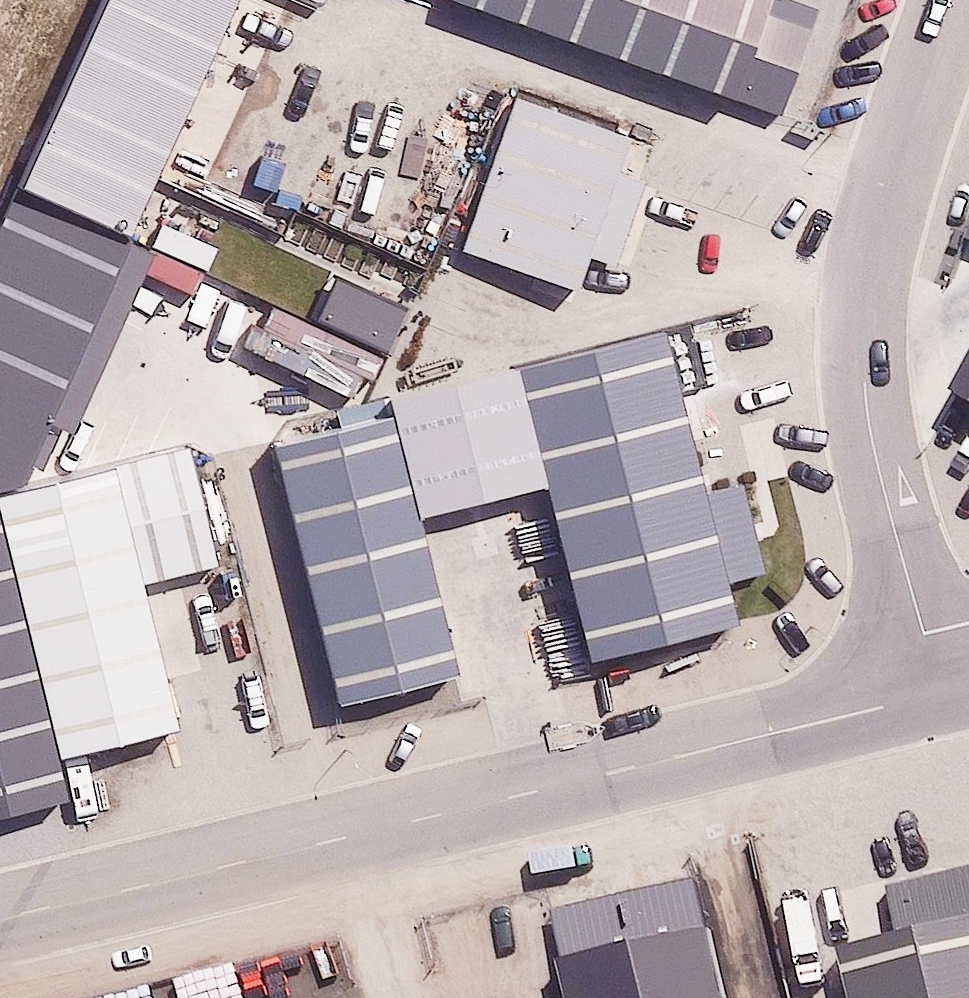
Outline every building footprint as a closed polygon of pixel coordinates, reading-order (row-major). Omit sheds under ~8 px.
[(23,188),(130,237),(239,0),(110,0),(23,188)] [(787,0),(454,0),(454,2),(781,117),(818,11),(787,0)] [(635,137),(520,97),(472,234),(587,274),(635,137)] [(13,196),(0,225),(0,476),(25,486),(129,246),(13,196)] [(407,308),(336,278),(318,320),(389,350),(407,308)] [(921,382),(968,410),(968,301),(921,382)] [(525,363),(600,655),(743,619),(669,327),(525,363)] [(423,520),(554,486),(522,366),(391,400),(423,520)] [(385,405),(270,436),(341,698),(456,667),(385,405)] [(191,447),(120,465),(149,578),(220,559),(191,447)] [(54,742),(178,710),(115,469),(0,499),(0,536),(54,742)] [(0,555),(0,805),(58,791),(0,555)] [(835,951),(848,997),(968,997),(968,914),(835,951)] [(556,959),(565,997),(726,997),(710,924),(556,959)]
